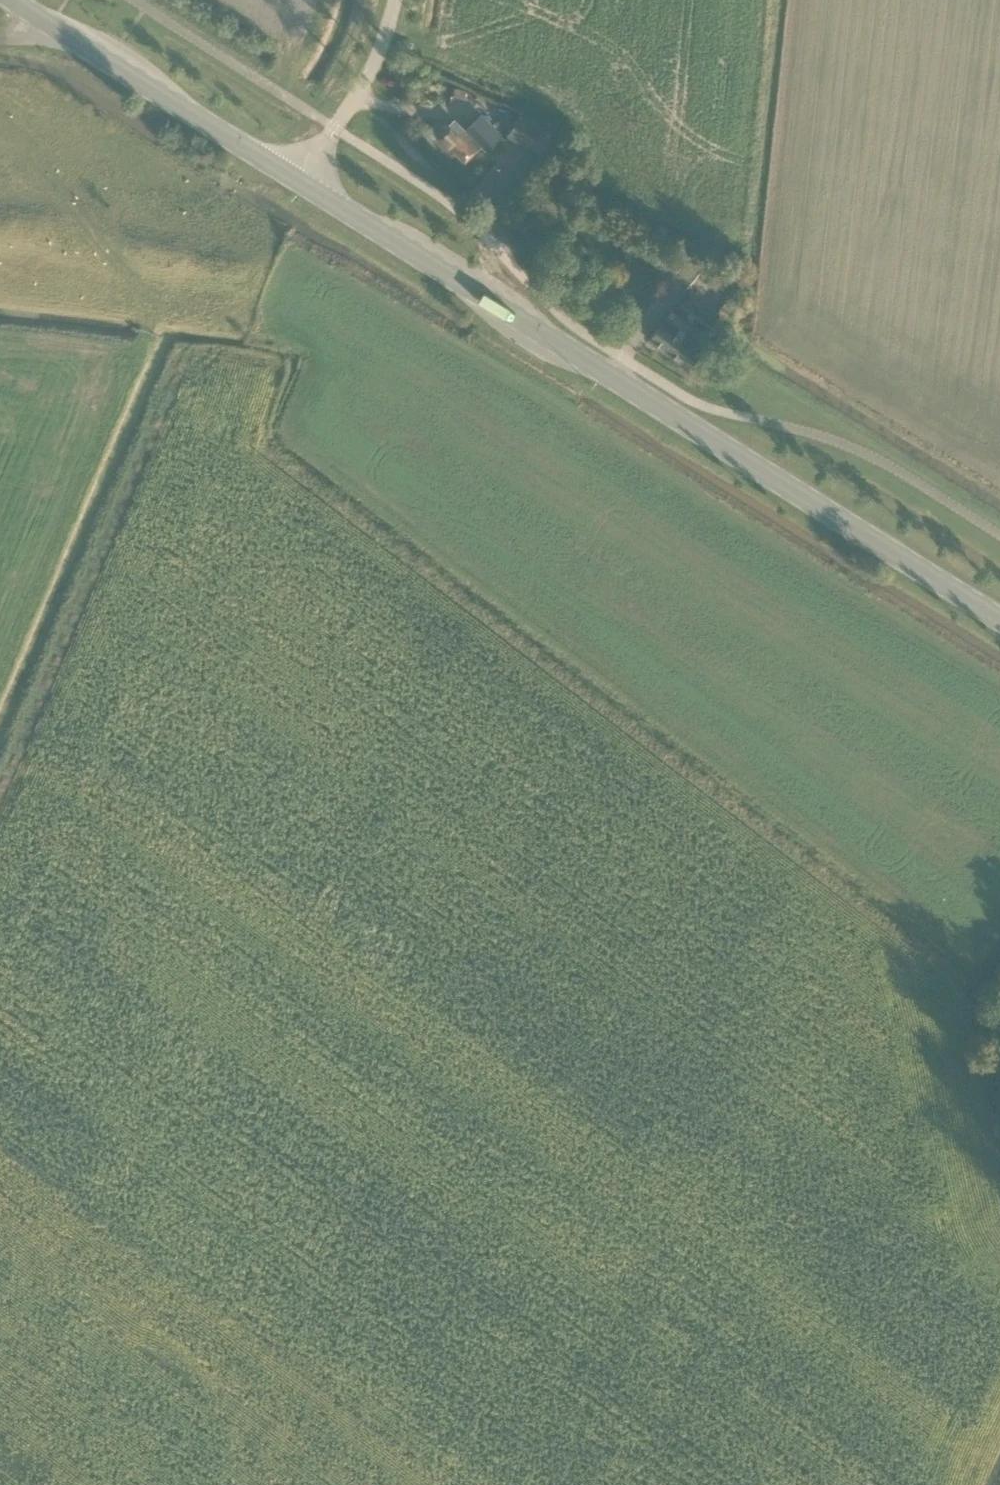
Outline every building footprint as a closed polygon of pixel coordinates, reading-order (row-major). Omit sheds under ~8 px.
[(521,113),(507,135),(542,156),(555,133),(521,113)] [(502,135),(482,114),(466,130),(455,119),(446,128),(437,120),(426,131),(450,155),(454,151),(464,162),(482,144),(487,150),(502,135)]
